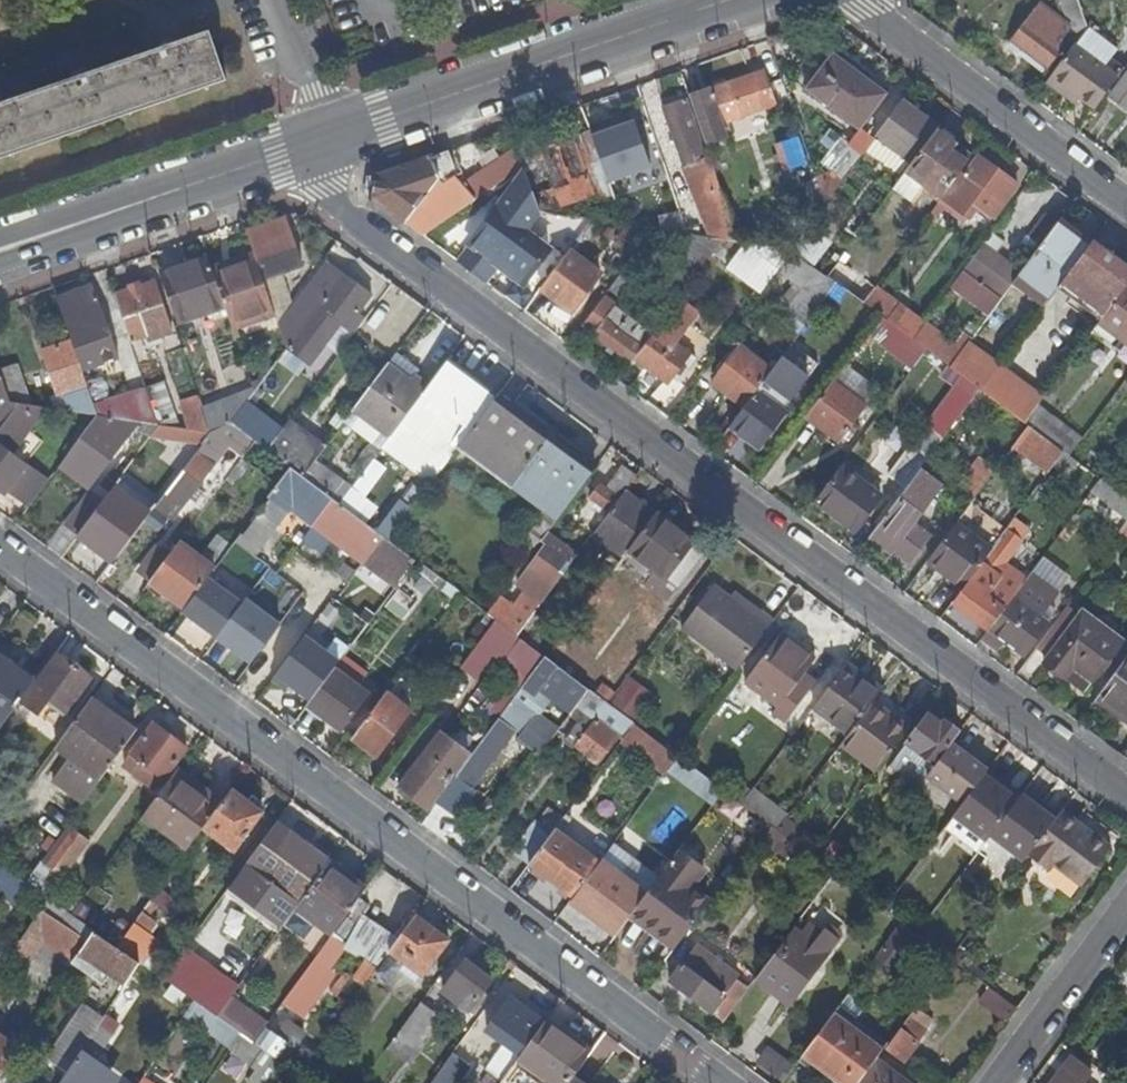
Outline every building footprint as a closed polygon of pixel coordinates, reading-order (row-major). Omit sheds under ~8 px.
[(1069,0),(1051,0),(1051,2),(1053,3),(1055,4),(1065,29),(1064,29),(1032,4),(999,51),(1030,75),(1037,65),(1046,70),(1064,45),(1078,27),(1069,0)] [(1064,45),(1110,79),(1126,55),(1126,54),(1114,44),(1110,49),(1078,27),(1064,45)] [(219,82),(201,31),(0,102),(0,159),(219,82)] [(1110,79),(1064,45),(1046,70),(1041,76),(1073,99),(1087,110),(1097,95),(1110,79)] [(855,127),(878,96),(824,57),(799,92),(853,131),(855,127)] [(1126,114),(1126,59),(1097,95),(1120,112),(1122,110),(1126,114)] [(1037,65),(1030,75),(1038,80),(1041,76),(1046,70),(1037,65)] [(715,240),(729,242),(696,149),(715,142),(709,123),(761,104),(750,72),(675,99),(675,101),(651,111),(655,122),(650,124),(658,144),(662,143),(665,151),(668,150),(677,174),(672,176),(695,237),(715,240)] [(1073,99),(1041,76),(1038,80),(1036,83),(1068,106),(1073,99)] [(889,104),(878,96),(855,127),(867,135),(889,104)] [(929,126),(893,99),(889,104),(867,135),(860,145),(896,171),(926,130),(929,126)] [(610,123),(578,135),(596,185),(628,174),(610,123)] [(947,146),(926,130),(896,171),(883,188),(901,202),(914,185),(932,198),(949,174),(958,162),(943,151),(947,146)] [(548,208),(595,192),(575,133),(522,152),(524,157),(529,155),(548,208)] [(847,140),(827,171),(843,181),(862,150),(847,140)] [(457,144),(439,151),(445,169),(463,164),(457,144)] [(445,169),(439,151),(363,176),(357,194),(414,237),(514,171),(509,156),(507,150),(463,164),(445,169)] [(516,154),(509,156),(514,171),(515,174),(529,213),(542,208),(529,172),(523,174),(516,154)] [(952,175),(949,174),(932,198),(917,219),(924,224),(934,211),(954,225),(967,207),(982,218),(1006,185),(966,156),(952,175)] [(529,213),(515,174),(449,263),(478,284),(491,266),(519,229),(530,214),(529,213)] [(812,205),(813,208),(831,184),(817,174),(803,178),(805,184),(812,205)] [(812,205),(805,184),(791,189),(798,210),(812,205)] [(1020,232),(1034,243),(1046,226),(1052,218),(1038,208),(1020,232)] [(273,220),(235,233),(243,255),(254,285),(273,278),(292,271),(273,220)] [(1057,234),(1046,226),(1034,243),(1012,273),(1009,276),(1041,300),(1053,283),(1076,253),(1055,237),(1057,234)] [(532,290),(553,260),(524,239),(527,235),(519,229),(491,266),(529,293),(532,290)] [(676,293),(715,240),(695,237),(685,236),(654,277),(676,293)] [(792,237),(782,250),(803,265),(812,252),(792,237)] [(1097,251),(1084,242),(1076,253),(1053,283),(1066,293),(1097,251)] [(768,269),(782,250),(736,243),(719,267),(752,291),(768,269)] [(1009,276),(1012,273),(974,245),(955,271),(974,284),(993,299),(1009,276)] [(803,265),(782,250),(768,269),(795,288),(775,314),(795,328),(819,296),(843,314),(852,301),(819,276),(803,265)] [(1097,251),(1066,293),(1096,315),(1117,287),(1126,273),(1097,251)] [(593,276),(559,252),(553,260),(532,290),(565,314),(593,276)] [(243,255),(203,269),(216,305),(225,332),(266,318),(254,285),(243,255)] [(199,258),(149,275),(166,323),(216,305),(203,269),(199,258)] [(830,261),(819,276),(852,301),(893,331),(905,316),(830,261)] [(283,311),(270,329),(277,348),(328,279),(314,269),(283,311)] [(974,284),(955,271),(940,291),(958,305),(974,284)] [(277,348),(276,349),(301,367),(331,326),(337,329),(349,313),(361,296),(331,275),(328,279),(277,348)] [(620,283),(610,277),(598,293),(607,300),(620,283)] [(273,278),(254,285),(266,318),(270,329),(283,311),(273,278)] [(147,283),(107,298),(123,345),(142,338),(143,341),(136,344),(139,353),(157,346),(155,339),(165,335),(147,283)] [(87,285),(48,299),(62,338),(70,360),(108,346),(87,285)] [(1117,287),(1096,315),(1090,324),(1111,339),(1126,351),(1126,295),(1117,287)] [(628,359),(645,335),(594,298),(573,327),(624,364),(628,359)] [(645,335),(628,359),(659,381),(667,370),(673,375),(687,356),(666,340),(680,322),(663,310),(645,335)] [(349,313),(337,329),(344,335),(356,318),(349,313)] [(1111,339),(1090,324),(1083,333),(1104,348),(1111,339)] [(39,394),(44,406),(89,413),(86,405),(70,360),(62,338),(34,349),(47,391),(39,394)] [(928,358),(942,368),(950,357),(936,347),(928,358)] [(749,390),(763,370),(733,348),(706,384),(737,406),(749,390)] [(950,357),(981,381),(987,372),(956,349),(950,357)] [(387,352),(379,363),(400,379),(404,374),(407,376),(411,370),(387,352)] [(973,391),(981,381),(950,357),(942,368),(943,369),(970,388),(973,391)] [(383,435),(373,448),(423,485),(456,441),(484,403),(489,396),(490,395),(439,358),(420,385),(383,435)] [(376,367),(346,408),(383,435),(420,385),(407,376),(404,374),(400,379),(379,363),(376,367)] [(0,368),(0,397),(1,399),(20,402),(9,365),(0,368)] [(970,388),(943,369),(936,379),(950,390),(962,399),(970,388)] [(811,375),(786,410),(831,443),(857,406),(823,381),(822,383),(811,375)] [(139,388),(152,423),(153,423),(172,426),(156,382),(139,388)] [(195,405),(204,429),(222,423),(223,421),(236,403),(246,390),(244,385),(195,405)] [(113,395),(120,418),(128,419),(135,420),(152,423),(139,388),(138,386),(113,395)] [(781,414),(749,390),(737,406),(721,427),(754,451),(781,414)] [(882,476),(897,487),(917,460),(962,399),(950,390),(929,418),(927,416),(882,476)] [(200,430),(204,429),(195,405),(190,392),(170,400),(180,427),(200,430)] [(89,413),(120,418),(113,395),(86,405),(89,413)] [(505,407),(489,396),(484,403),(499,414),(505,407)] [(0,397),(0,487),(22,504),(41,480),(6,453),(32,419),(41,406),(20,402),(1,399),(0,397)] [(272,431),(236,403),(223,421),(224,422),(233,429),(259,449),(272,431)] [(484,403),(456,441),(509,480),(542,435),(505,407),(499,414),(484,403)] [(44,406),(41,406),(32,419),(57,425),(53,431),(68,442),(89,413),(44,406)] [(383,435),(346,408),(342,414),(335,423),(362,443),(372,450),(373,448),(383,435)] [(1062,456),(1072,443),(1026,409),(1016,423),(1019,425),(1034,436),(1055,452),(1062,456)] [(120,418),(89,413),(68,442),(49,468),(79,490),(118,440),(115,437),(128,419),(120,418)] [(152,423),(135,420),(128,429),(142,438),(144,435),(153,423),(152,423)] [(194,442),(149,503),(164,515),(173,504),(176,507),(233,429),(224,422),(222,423),(204,429),(194,442)] [(172,426),(153,423),(144,435),(194,442),(204,429),(200,430),(180,427),(172,426)] [(287,442),(272,431),(259,449),(284,467),(296,476),(308,459),(318,446),(296,430),(287,442)] [(587,469),(542,435),(509,480),(539,503),(520,529),(523,531),(518,538),(529,547),(587,469)] [(342,470),(352,477),(372,450),(362,443),(342,470)] [(949,485),(965,497),(987,469),(970,457),(949,485)] [(308,459),(296,476),(301,480),(327,499),(332,503),(345,486),(308,459)] [(938,476),(917,460),(897,487),(889,498),(892,500),(861,540),(882,555),(884,552),(902,565),(923,537),(905,524),(912,515),(910,514),(938,476)] [(582,496),(602,511),(617,491),(628,476),(613,464),(595,488),(591,485),(582,496)] [(837,465),(812,499),(832,514),(839,504),(857,517),(874,493),(837,465)] [(296,487),(301,480),(296,476),(284,467),(234,534),(247,544),(251,547),(283,504),(286,500),(296,487)] [(251,507),(267,484),(252,473),(235,495),(251,507)] [(1092,479),(1082,491),(1122,521),(1112,535),(1126,546),(1126,505),(1092,479)] [(310,523),(327,499),(301,480),(296,487),(301,490),(291,504),(286,500),(283,504),(310,523)] [(59,524),(71,533),(95,501),(98,497),(86,487),(59,524)] [(301,490),(296,487),(286,500),(291,504),(301,490)] [(648,514),(617,491),(602,511),(585,534),(615,557),(620,551),(648,514)] [(370,522),(387,535),(406,508),(390,496),(370,522)] [(405,567),(410,560),(332,503),(327,499),(310,523),(298,539),(313,550),(325,534),(393,584),(405,567)] [(71,533),(71,534),(98,553),(122,521),(95,501),(71,533)] [(955,587),(997,529),(961,503),(918,560),(955,587)] [(839,504),(832,514),(849,527),(857,517),(839,504)] [(688,545),(648,514),(620,551),(669,588),(695,554),(686,547),(688,545)] [(43,546),(55,555),(71,534),(71,533),(59,524),(43,546)] [(979,629),(1018,577),(999,562),(1014,542),(997,529),(955,587),(944,602),(979,629)] [(200,576),(223,544),(208,533),(192,555),(172,540),(162,555),(143,581),(178,606),(200,576)] [(511,577),(538,597),(571,553),(562,545),(557,551),(542,540),(524,563),(522,562),(511,577)] [(143,581),(162,555),(146,544),(126,571),(142,582),(143,581)] [(78,572),(91,582),(106,562),(93,553),(78,572)] [(430,586),(435,579),(410,560),(405,567),(430,586)] [(1048,593),(1021,573),(1018,577),(979,629),(975,635),(991,647),(996,641),(1013,654),(1036,623),(1030,618),(1048,593)] [(200,576),(178,606),(174,612),(209,637),(236,601),(200,576)] [(673,626),(728,667),(764,618),(749,606),(744,613),(721,596),(705,584),(673,626)] [(398,586),(383,606),(403,620),(418,601),(398,586)] [(726,589),(721,596),(744,613),(749,606),(726,589)] [(492,596),(481,612),(491,620),(493,621),(505,605),(492,596)] [(236,601),(209,637),(244,662),(273,623),(239,597),(236,601)] [(508,632),(510,634),(531,607),(519,599),(498,625),(508,632)] [(327,601),(317,621),(351,637),(361,617),(327,601)] [(1073,613),(1060,604),(1028,647),(1041,656),(1036,662),(1077,692),(1115,640),(1075,610),(1073,613)] [(496,648),(508,632),(498,625),(493,621),(491,620),(471,646),(489,659),(496,648)] [(510,634),(508,632),(496,648),(515,662),(526,646),(510,634)] [(269,675),(304,701),(330,667),(335,660),(299,634),(269,675)] [(806,659),(772,634),(737,680),(770,704),(766,710),(777,718),(799,688),(789,681),(806,659)] [(28,671),(13,692),(33,707),(44,692),(59,703),(83,670),(48,644),(28,671)] [(489,659),(471,646),(458,664),(475,677),(489,659)] [(1126,648),(1092,693),(1126,719),(1126,649),(1126,648)] [(13,692),(28,671),(0,651),(0,711),(13,692)] [(576,704),(586,690),(541,657),(433,802),(452,816),(472,790),(465,785),(513,720),(523,728),(545,699),(567,715),(576,704)] [(839,660),(805,706),(840,732),(863,701),(871,691),(854,680),(858,674),(839,660)] [(365,693),(330,667),(304,701),(302,704),(337,730),(365,693)] [(874,687),(858,674),(854,680),(871,691),(874,687)] [(408,711),(383,690),(348,737),(375,756),(408,711)] [(619,736),(629,722),(586,690),(576,704),(619,736)] [(83,692),(48,741),(93,774),(129,726),(83,692)] [(1092,693),(1087,701),(1126,730),(1126,719),(1092,693)] [(901,727),(863,701),(840,732),(831,744),(850,759),(854,754),(872,766),(901,727)] [(942,742),(948,734),(932,721),(931,724),(917,713),(878,765),(908,787),(917,776),(942,742)] [(595,761),(612,738),(579,714),(562,737),(595,761)] [(181,745),(148,720),(121,758),(153,782),(181,745)] [(674,756),(629,722),(619,736),(615,741),(660,775),(666,767),(674,756)] [(395,786),(423,807),(463,753),(435,732),(395,786)] [(979,769),(942,742),(917,776),(954,802),(974,776),(979,769)] [(718,788),(674,756),(666,767),(710,799),(718,788)] [(172,764),(167,771),(194,791),(199,784),(172,764)] [(167,771),(139,810),(183,843),(196,825),(217,797),(199,784),(194,791),(167,771)] [(990,787),(974,776),(954,802),(944,815),(977,839),(981,834),(1015,858),(1020,851),(1045,818),(1028,806),(1011,794),(1007,800),(990,787)] [(1007,800),(1011,794),(994,781),(990,787),(1007,800)] [(763,821),(769,826),(778,814),(781,811),(745,785),(734,800),(763,821)] [(217,797),(196,825),(227,848),(256,809),(225,786),(217,797)] [(1028,806),(1045,818),(1049,813),(1032,800),(1028,806)] [(511,852),(525,863),(549,830),(557,819),(559,816),(545,805),(511,852)] [(1102,844),(1053,808),(1049,813),(1045,818),(1020,851),(1040,866),(1046,858),(1075,880),(1102,844)] [(778,814),(769,826),(793,844),(807,854),(816,842),(778,814)] [(236,892),(283,829),(270,819),(222,883),(236,892)] [(557,819),(549,830),(557,836),(566,825),(557,819)] [(779,862),(793,844),(769,826),(763,821),(749,840),(779,862)] [(64,823),(25,878),(28,880),(44,892),(47,894),(54,885),(87,839),(64,823)] [(289,903),(323,857),(283,829),(236,892),(275,922),(289,903)] [(524,864),(569,898),(595,863),(557,836),(549,830),(525,863),(524,864)] [(628,910),(673,943),(703,902),(684,888),(699,867),(674,848),(641,892),(628,910)] [(359,885),(323,857),(289,903),(326,930),(359,885)] [(628,910),(641,892),(598,859),(595,863),(569,898),(568,899),(612,931),(628,910)] [(0,860),(0,889),(3,891),(17,872),(0,860)] [(25,878),(17,872),(3,891),(14,900),(28,880),(25,878)] [(156,880),(144,896),(159,907),(171,891),(156,880)] [(54,885),(47,894),(58,902),(63,905),(67,908),(69,906),(74,899),(54,885)] [(47,894),(44,892),(38,901),(52,911),(58,902),(47,894)] [(121,928),(76,897),(74,899),(69,906),(70,906),(70,907),(70,908),(70,909),(70,910),(87,922),(88,922),(89,921),(90,921),(91,922),(92,922),(92,923),(92,924),(92,925),(92,926),(110,939),(110,938),(111,937),(112,937),(113,937),(114,938),(121,928)] [(67,908),(63,905),(54,918),(35,905),(1,956),(15,966),(37,935),(68,957),(74,947),(90,924),(87,922),(70,910),(67,908)] [(443,935),(408,910),(380,948),(414,973),(443,935)] [(92,926),(90,924),(74,947),(105,968),(121,946),(110,939),(92,926)] [(788,928),(751,978),(785,1003),(835,937),(819,925),(813,933),(800,924),(794,932),(788,928)] [(941,964),(946,957),(913,933),(911,936),(898,926),(875,958),(890,968),(910,941),(941,964)] [(333,948),(319,938),(277,995),(291,1006),(333,948)] [(736,974),(693,942),(666,979),(719,1020),(744,987),(732,978),(736,974)] [(178,943),(156,972),(210,1009),(223,992),(231,981),(178,943)] [(484,976),(458,958),(436,987),(462,1005),(484,976)] [(351,980),(365,985),(373,964),(360,959),(351,980)] [(1013,1006),(982,984),(972,997),(1002,1020),(1013,1006)] [(843,990),(830,1008),(880,1046),(886,1037),(852,1012),(859,1002),(843,990)] [(223,992),(210,1009),(234,1027),(246,1036),(257,1021),(260,1017),(223,992)] [(569,1040),(505,993),(481,1025),(513,1049),(512,1051),(544,1074),(569,1040)] [(427,1007),(413,997),(383,1038),(396,1047),(427,1007)] [(70,1053),(96,1015),(76,1001),(42,1053),(62,1066),(70,1053)] [(905,1017),(920,1029),(929,1016),(912,1003),(902,1016),(905,1017)] [(880,1046),(830,1008),(798,1051),(842,1082),(852,1082),(873,1055),(880,1046)] [(96,1015),(70,1053),(83,1061),(68,1082),(91,1082),(99,1070),(86,1062),(111,1025),(96,1015)] [(905,1017),(881,1048),(900,1063),(924,1033),(920,1029),(905,1017)] [(257,1021),(246,1036),(278,1059),(291,1067),(300,1055),(306,1048),(274,1025),(270,1030),(257,1021)] [(234,1027),(223,1044),(252,1064),(243,1076),(252,1082),(263,1082),(278,1059),(246,1036),(234,1027)] [(11,1040),(0,1033),(0,1058),(11,1040)] [(778,1078),(790,1062),(762,1040),(750,1057),(778,1078)] [(291,1067),(313,1082),(339,1082),(300,1055),(291,1067)] [(873,1055),(852,1082),(910,1082),(873,1055)] [(1051,1082),(1083,1082),(1090,1073),(1070,1058),(1051,1082)] [(567,1073),(559,1082),(580,1082),(567,1073)] [(433,1075),(429,1082),(451,1082),(433,1075)]
